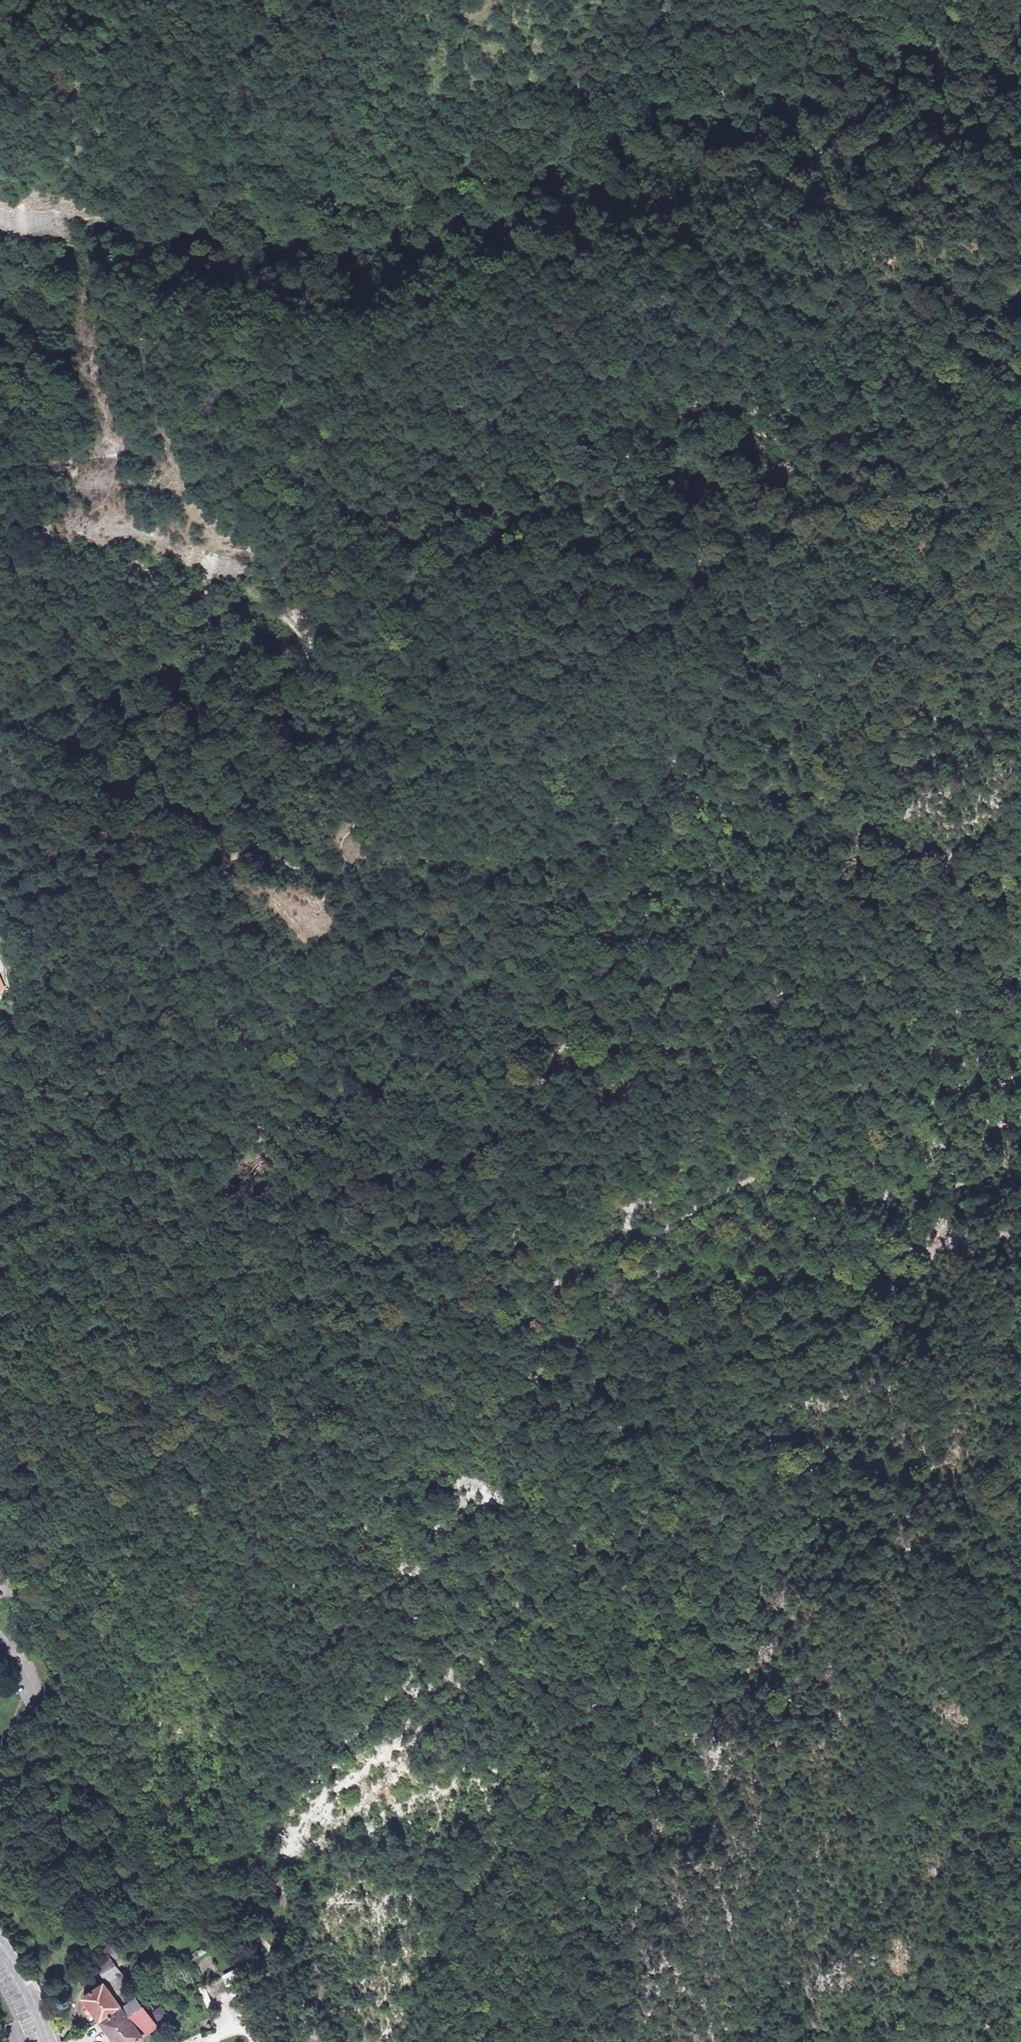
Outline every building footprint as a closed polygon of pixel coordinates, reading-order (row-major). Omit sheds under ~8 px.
[(200,1905),(190,1911),(193,1917),(204,1911),(200,1905)] [(100,1956),(104,1960),(122,1950),(119,1945),(100,1956)] [(122,1950),(104,1960),(123,1987),(117,1992),(112,1986),(107,1990),(103,1984),(84,1997),(101,2019),(121,2004),(137,1993),(119,1968),(125,1964),(123,1961),(127,1957),(122,1950)] [(91,1968),(103,1984),(107,1990),(112,1986),(117,1992),(123,1987),(104,1960),(91,1968)] [(154,2016),(137,1993),(121,2004),(146,2036),(167,2023),(160,2013),(154,2016)] [(121,2004),(101,2019),(119,2041),(137,2041),(146,2036),(121,2004)]
